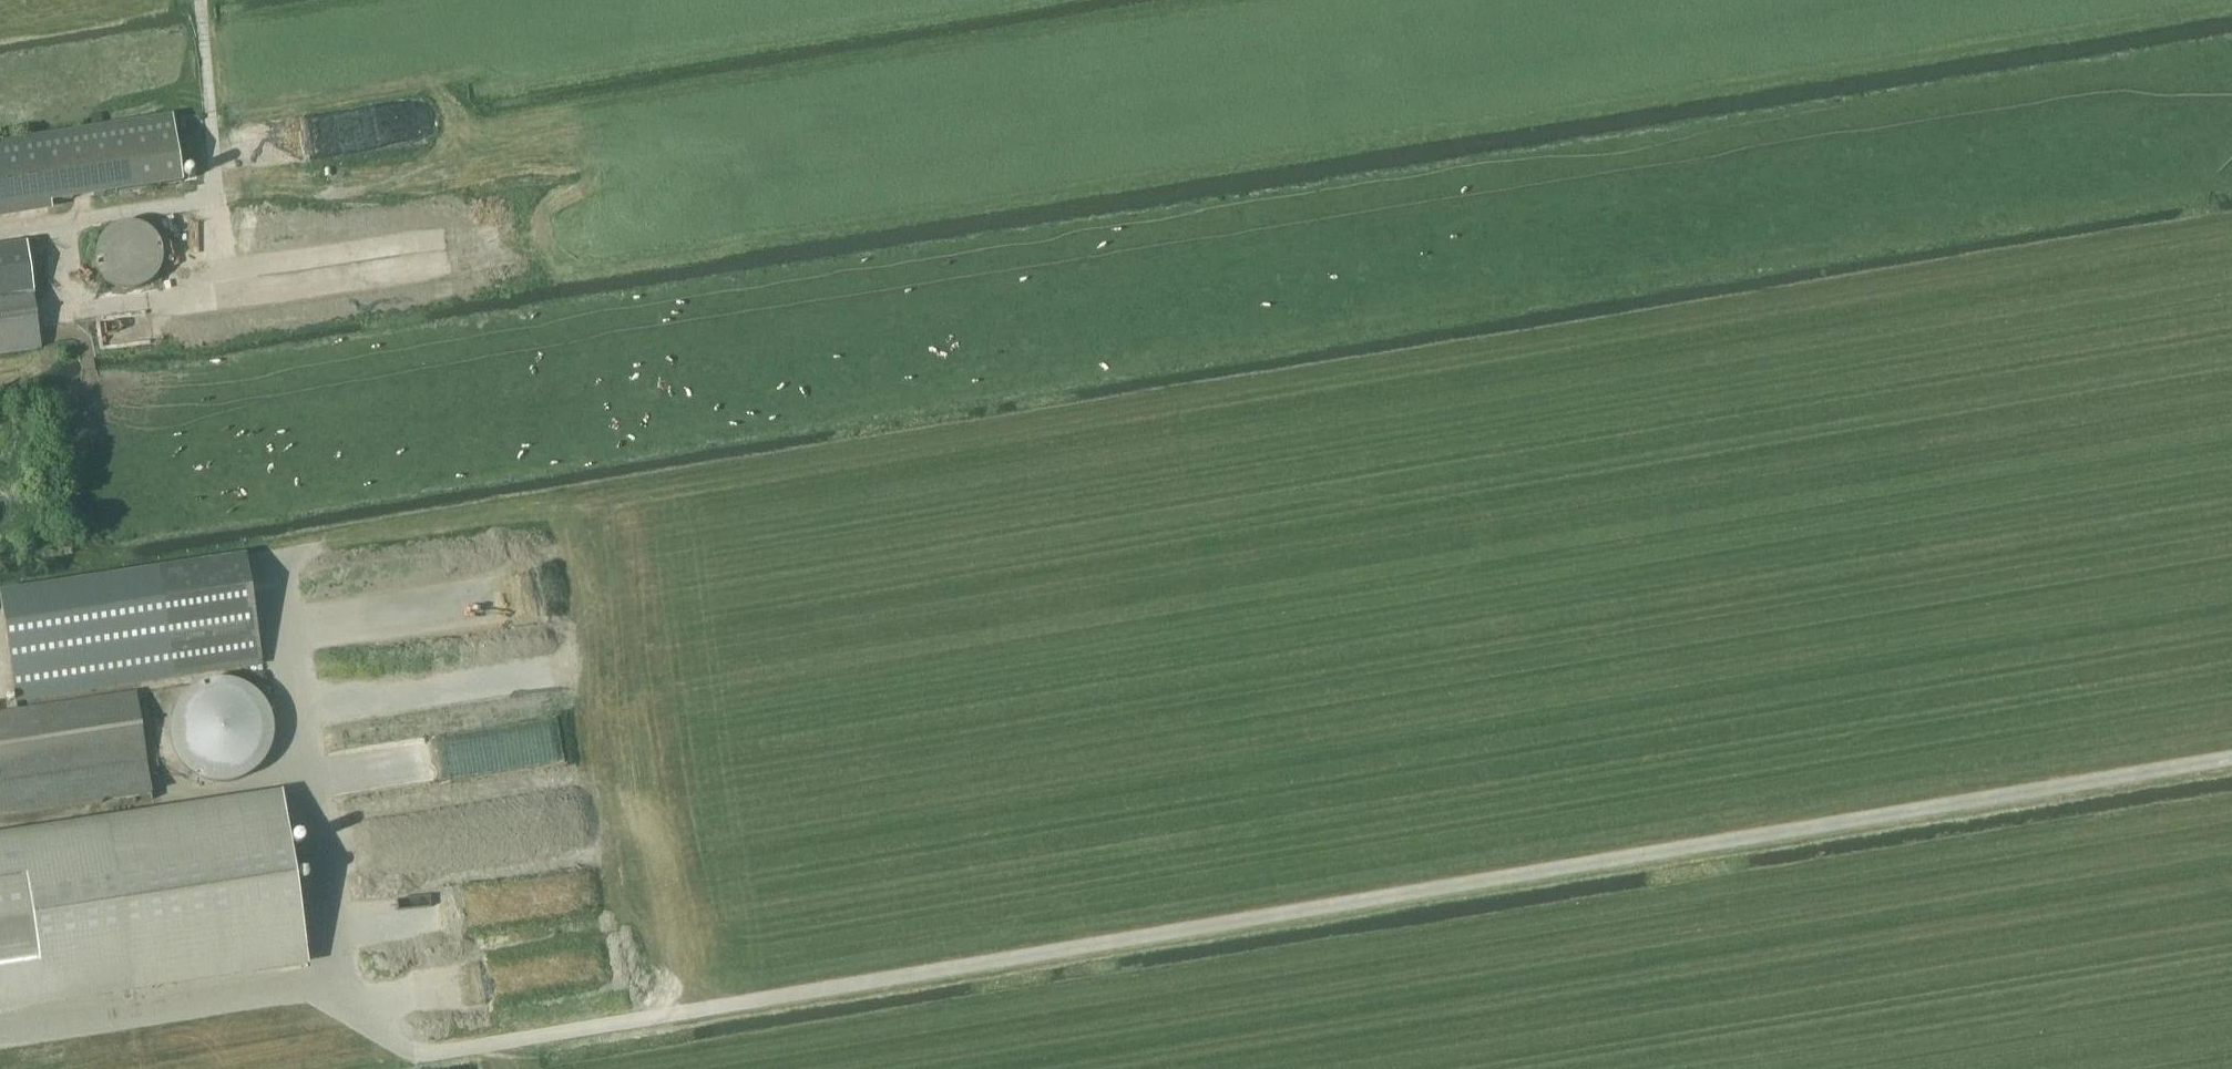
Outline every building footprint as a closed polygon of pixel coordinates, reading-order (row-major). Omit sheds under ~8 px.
[(0,142),(0,210),(183,181),(173,115),(0,142)] [(160,264),(160,258),(160,253),(158,247),(156,243),(152,238),(147,234),(142,231),(132,229),(127,229),(121,231),(116,233),(112,237),(109,240),(105,245),(103,252),(102,257),(103,263),(104,268),(107,273),(110,278),(114,281),(119,284),(125,287),(130,287),(136,287),(141,286),(145,284),(151,280),(155,275),(158,270),(160,264)] [(0,245),(0,352),(40,347),(37,324),(30,279),(25,241),(0,245)] [(157,567),(0,591),(0,593),(17,701),(262,664),(245,554),(157,567)] [(273,728),(271,715),(265,703),(256,692),(244,685),(231,680),(217,680),(204,683),(191,689),(181,699),(174,711),(171,724),(171,738),(174,751),(180,762),(190,771),(201,778),(213,782),(227,782),(239,780),(251,773),(261,765),(268,754),(272,741),(273,728)] [(135,692),(0,712),(0,816),(151,791),(135,692)] [(308,961),(282,794),(0,836),(0,1008),(308,961)]
